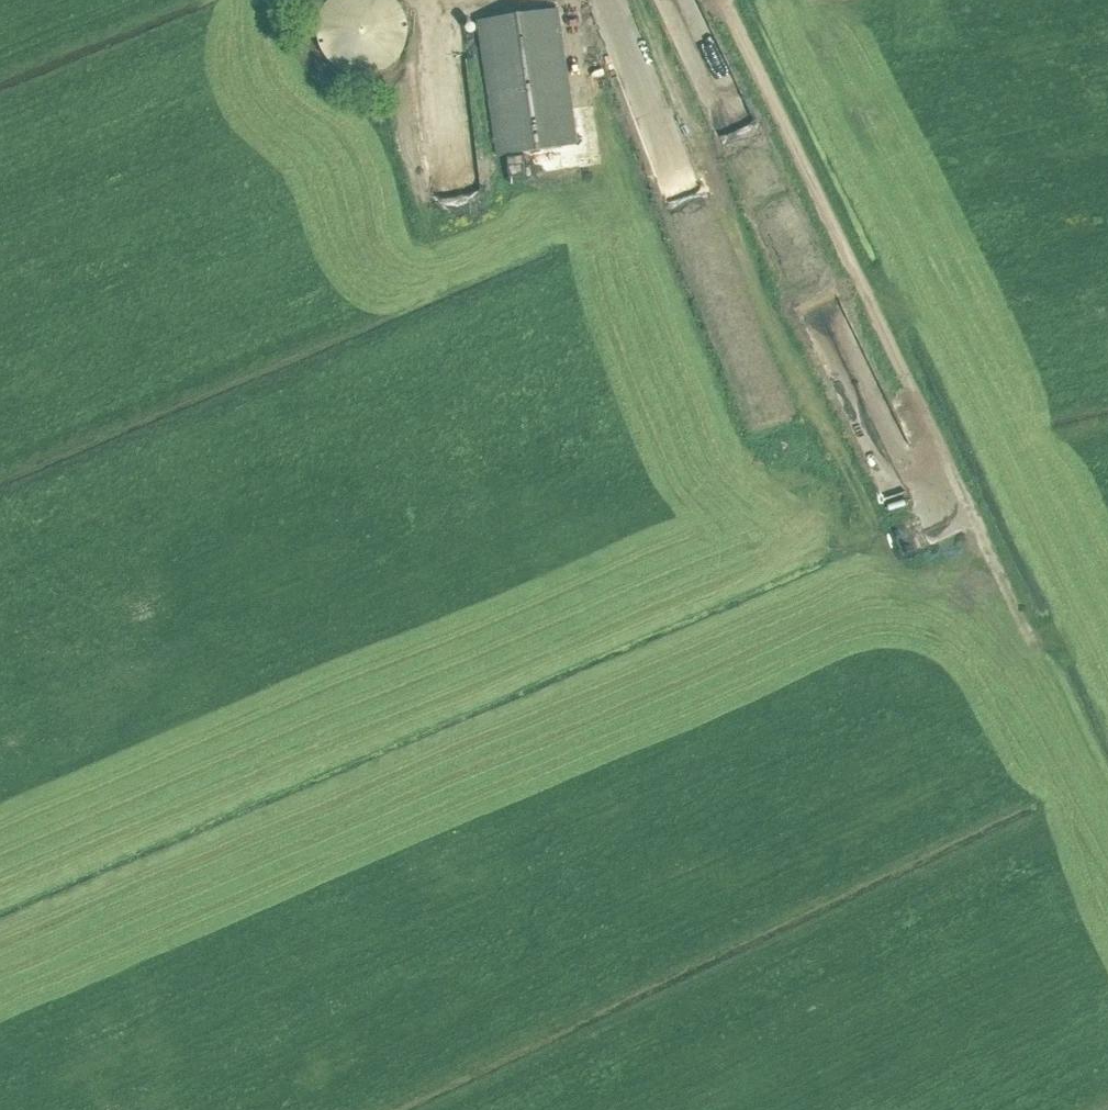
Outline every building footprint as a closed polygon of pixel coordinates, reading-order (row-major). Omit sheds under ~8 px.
[(406,18),(397,2),(394,0),(331,0),(329,1),(320,17),(318,36),(323,54),(336,68),(353,76),(372,76),(389,69),(402,55),(408,37),(406,18)] [(496,157),(577,144),(556,10),(476,22),(496,157)]
